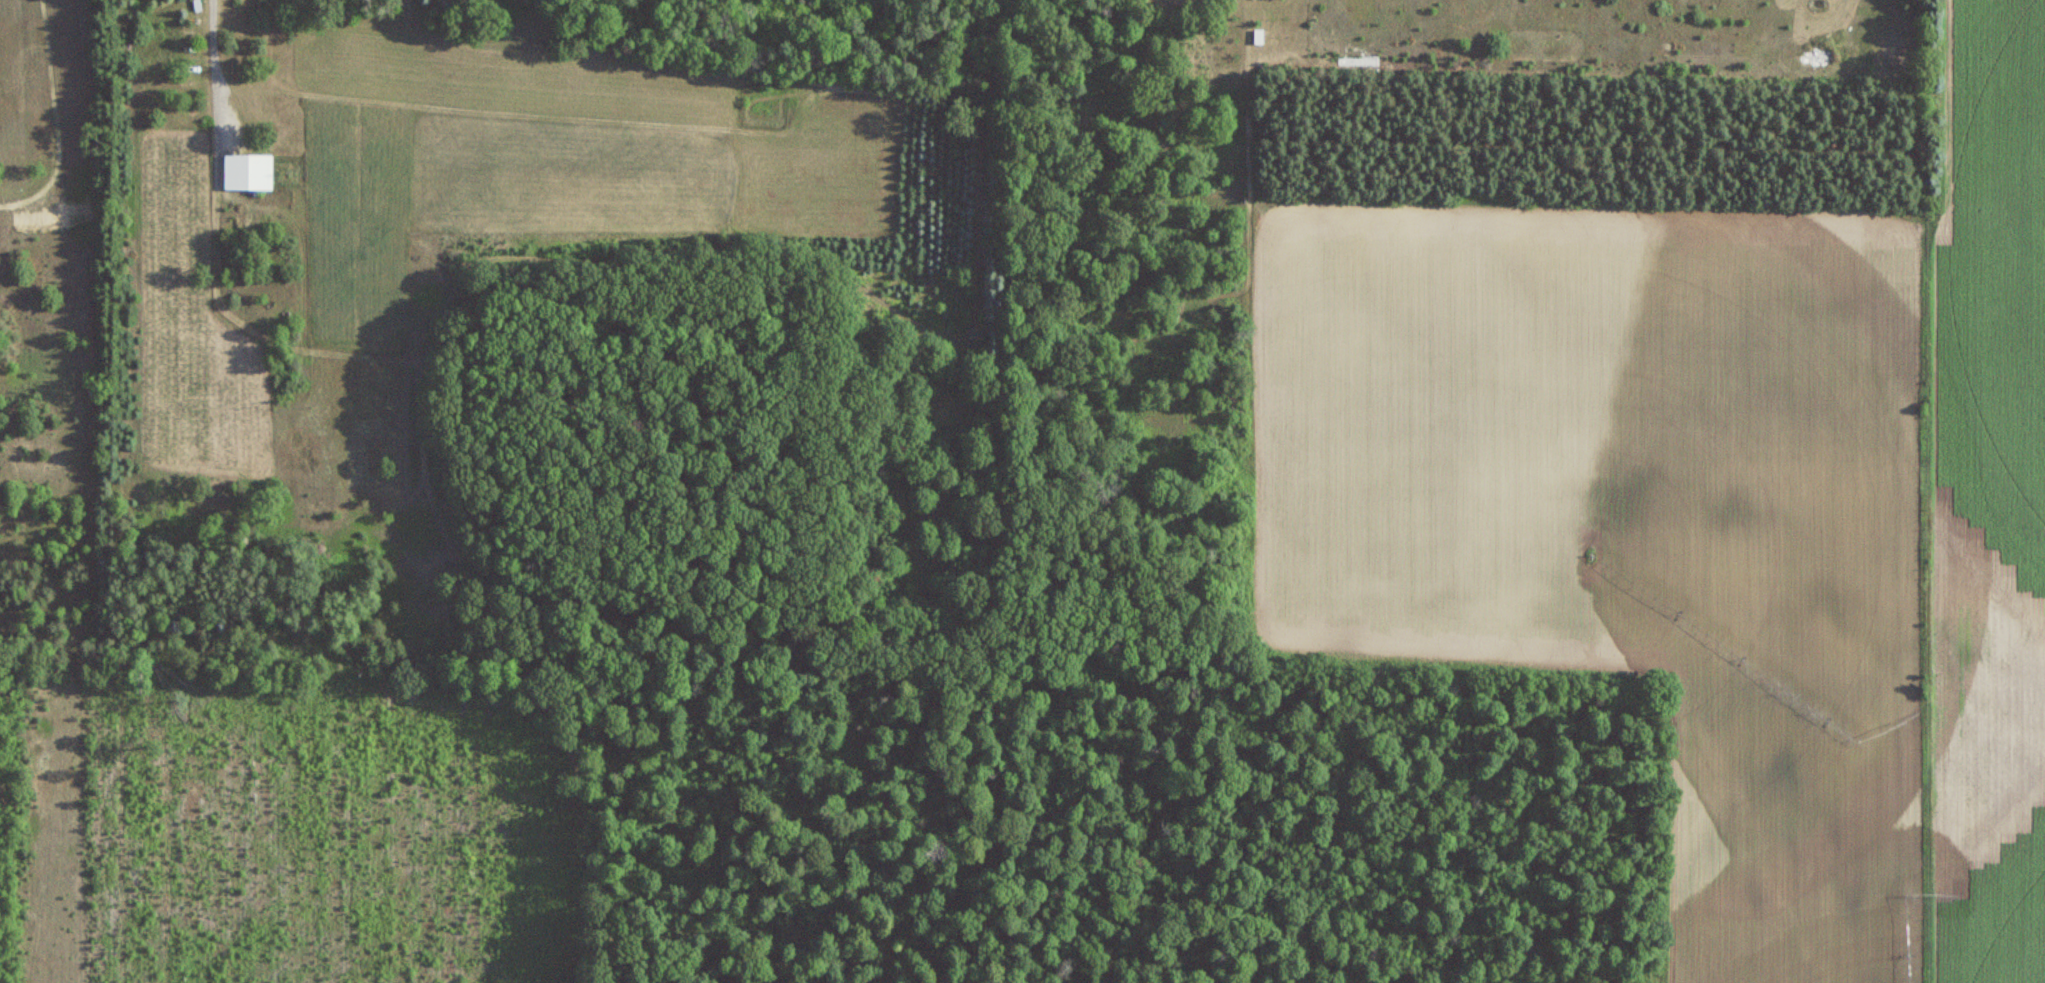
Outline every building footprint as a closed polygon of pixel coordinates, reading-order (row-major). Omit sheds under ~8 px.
[(1253,30),(1253,44),(1261,44),(1261,30),(1253,30)] [(222,155),(222,190),(271,190),(271,155),(222,155)]
